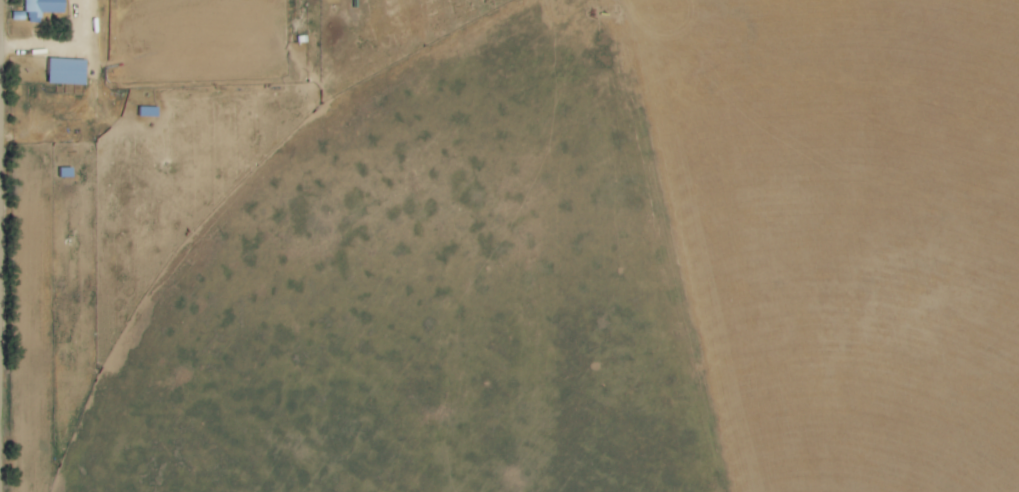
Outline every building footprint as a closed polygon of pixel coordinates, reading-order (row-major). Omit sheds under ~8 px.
[(60,14),(60,0),(22,0),(22,19),(39,19),(39,14),(60,14)] [(81,86),(82,60),(44,59),(43,84),(81,86)]
